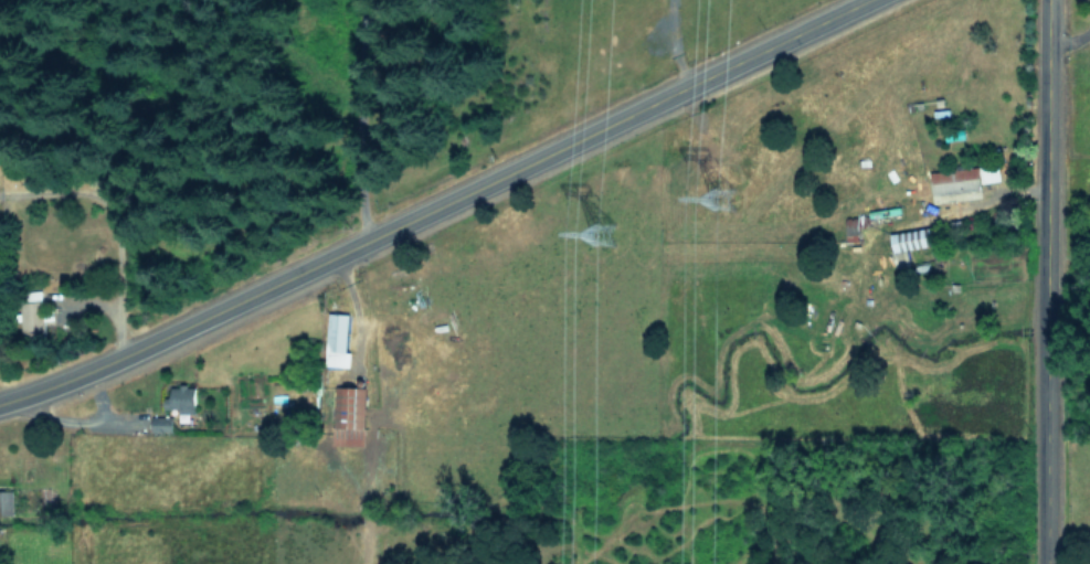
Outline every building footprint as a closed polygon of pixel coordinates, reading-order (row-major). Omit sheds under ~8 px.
[(982,198),(980,167),(931,171),(934,202),(982,198)] [(896,267),(910,264),(907,249),(929,245),(926,227),(890,234),(896,267)] [(44,334),(42,301),(21,303),(22,335),(44,334)] [(348,313),(327,313),(326,366),(350,366),(350,352),(346,351),(348,313)] [(195,413),(195,386),(170,387),(170,398),(165,398),(165,409),(178,409),(178,421),(189,421),(188,413),(195,413)] [(333,444),(365,445),(365,427),(355,426),(356,387),(334,386),(333,444)] [(152,431),(172,432),(172,417),(152,416),(152,431)]
